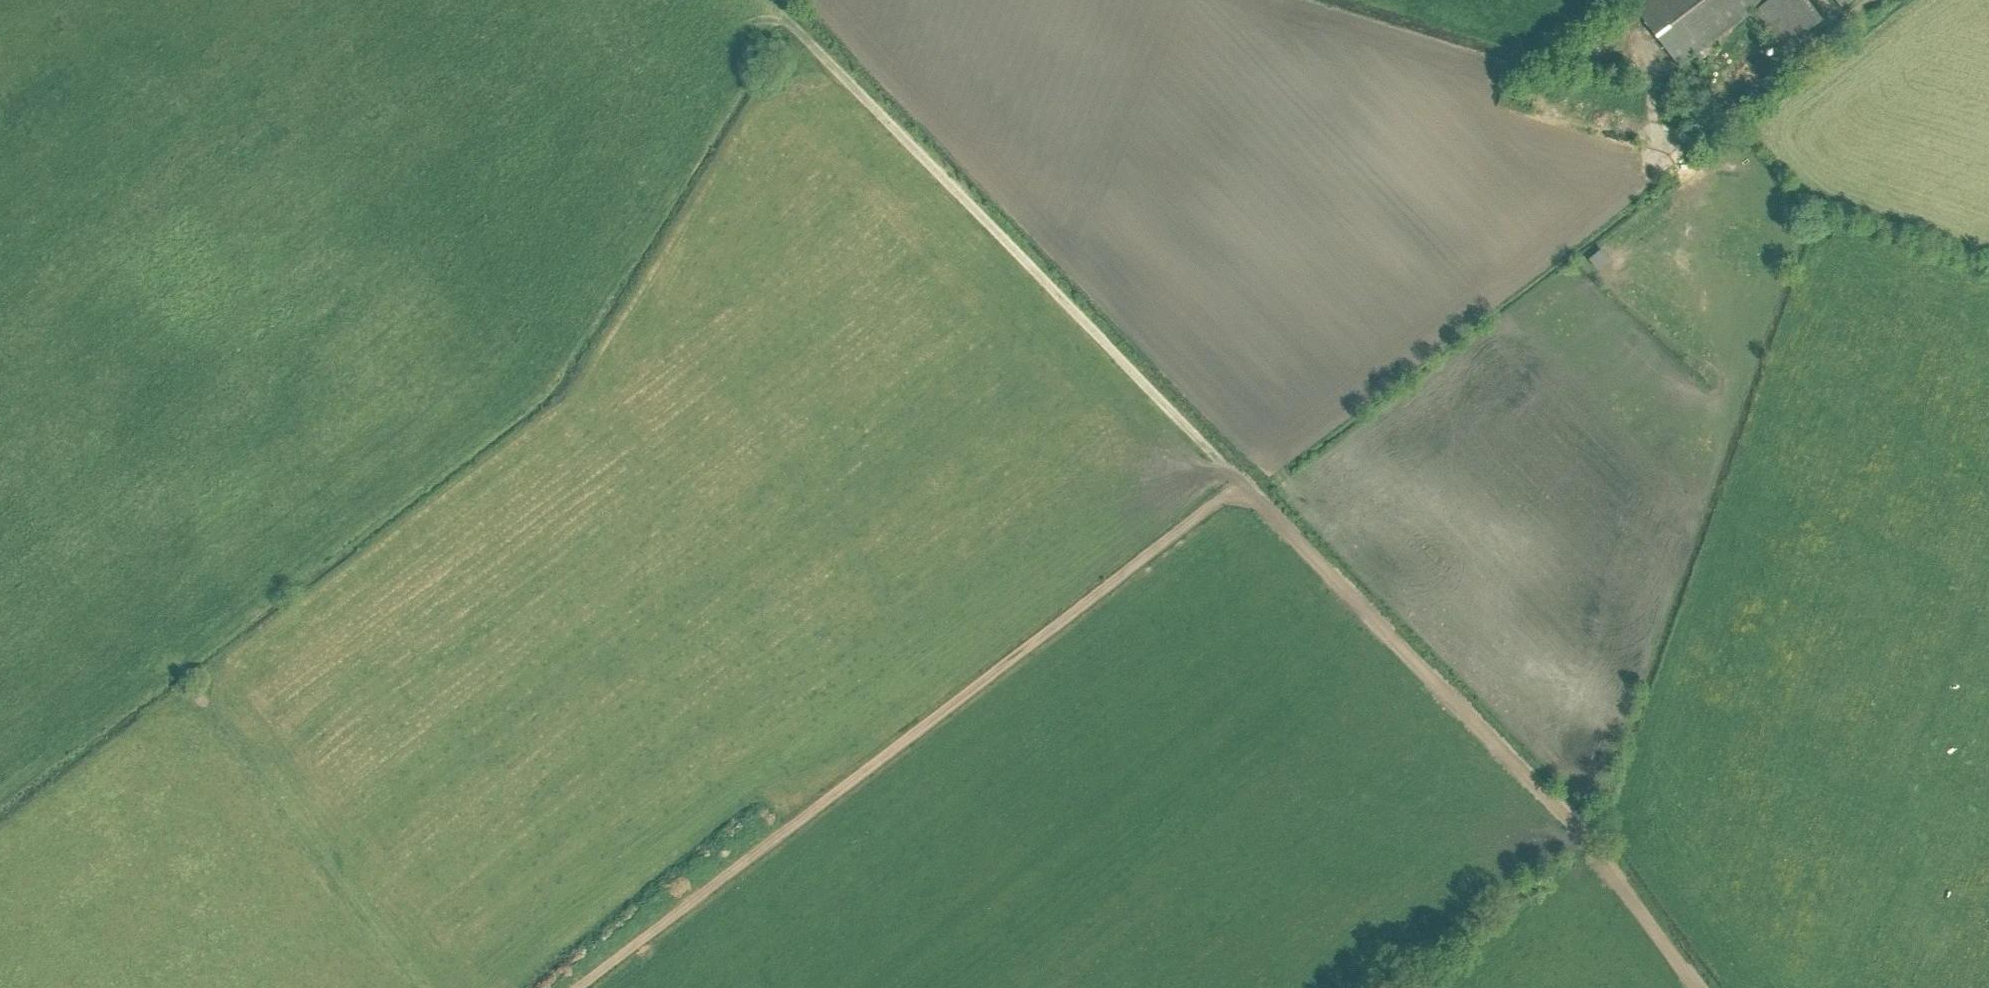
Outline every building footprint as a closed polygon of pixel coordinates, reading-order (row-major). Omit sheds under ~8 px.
[(1634,6),(1680,68),(1753,12),(1782,52),(1823,22),(1806,0),(1642,0),(1634,6)]
